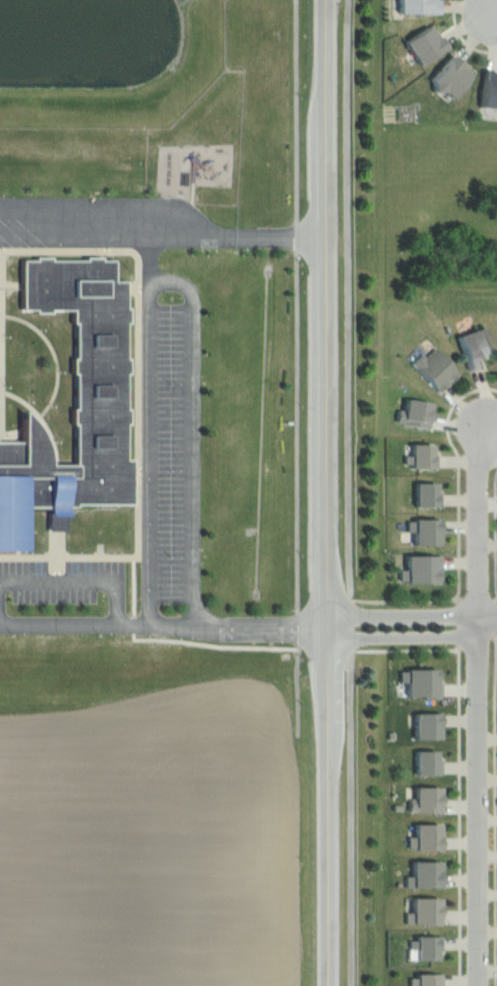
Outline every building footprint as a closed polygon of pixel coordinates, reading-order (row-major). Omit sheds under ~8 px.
[(439,0),(399,0),(400,14),(439,13),(439,0)] [(403,41),(431,22),(447,46),(419,65),(403,41)] [(432,91),(430,82),(452,54),(466,65),(463,68),(470,74),(452,97),(432,91)] [(484,70),(496,72),(496,109),(480,107),(484,70)] [(28,553),(29,508),(50,507),(54,532),(69,531),(69,509),(80,508),(80,503),(137,506),(136,461),(130,461),(130,442),(130,362),(131,282),(117,281),(117,256),(27,260),(25,310),(75,309),(77,465),(54,466),(53,452),(41,427),(24,412),(23,441),(0,440),(0,552),(28,553)] [(469,372),(456,336),(481,327),(491,355),(481,358),(484,366),(469,372)] [(438,392),(459,374),(435,347),(427,355),(422,353),(412,362),(438,392)] [(398,407),(404,408),(406,399),(433,404),(429,428),(396,422),(398,407)] [(410,468),(438,468),(438,452),(435,452),(435,443),(413,443),(413,457),(405,457),(405,463),(412,463),(410,468)] [(415,483),(415,507),(444,506),(444,492),(436,492),(436,482),(415,483)] [(406,519),(414,519),(413,516),(443,516),(442,545),(415,545),(415,530),(406,530),(406,519)] [(398,581),(398,569),(406,569),(406,555),(442,556),(442,574),(436,574),(436,581),(398,581)] [(409,670),(441,668),(441,703),(410,702),(409,670)] [(416,712),(441,711),(443,743),(414,743),(416,712)] [(418,750),(440,750),(440,761),(444,761),(444,779),(417,779),(418,750)] [(411,809),(411,798),(416,798),(416,786),(441,788),(442,817),(416,817),(411,809)] [(410,837),(410,848),(418,848),(418,850),(443,851),(443,823),(417,824),(417,836),(410,837)] [(408,876),(408,887),(442,886),(442,862),(415,862),(415,875),(408,876)] [(407,911),(408,923),(440,924),(441,899),(414,898),(414,912),(407,911)] [(413,940),(413,948),(419,948),(419,960),(439,960),(439,949),(445,949),(445,936),(419,937),(419,940),(413,940)] [(413,985),(444,985),(444,974),(419,974),(419,978),(413,978),(413,985)]
